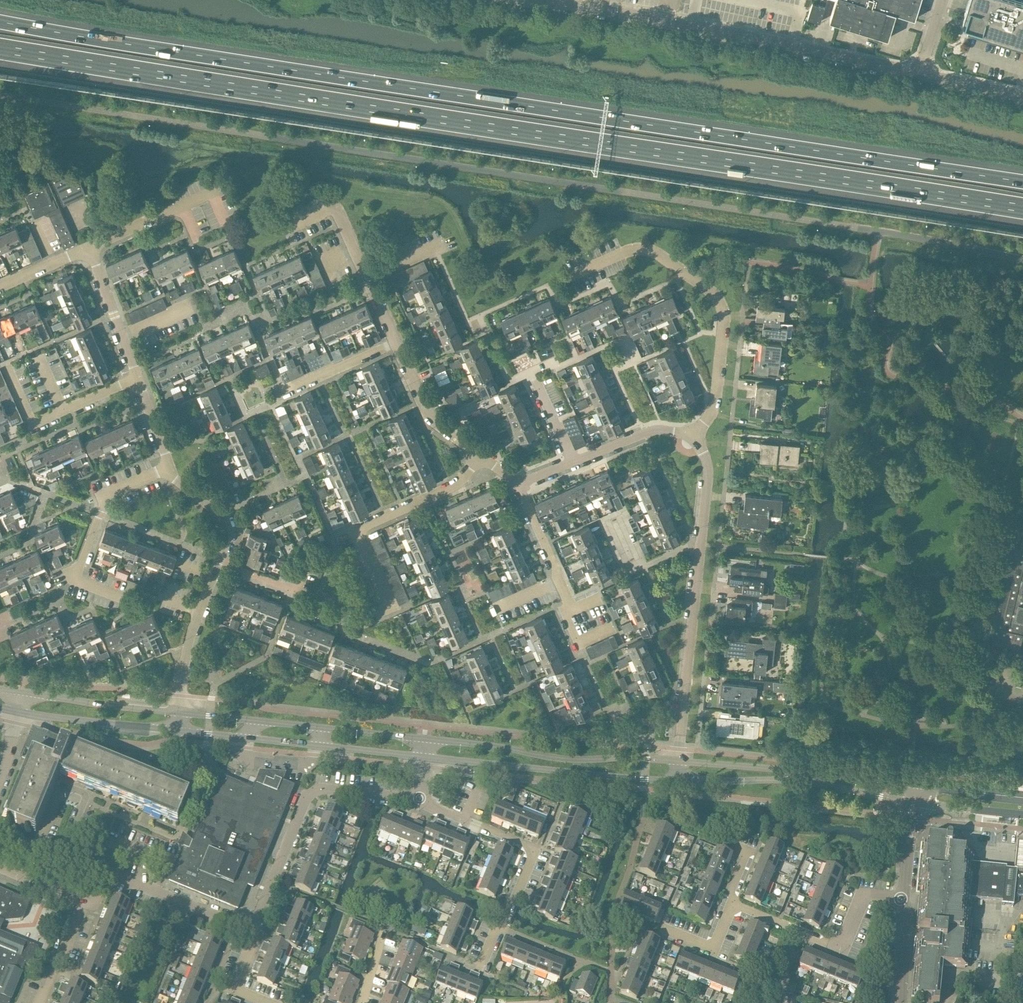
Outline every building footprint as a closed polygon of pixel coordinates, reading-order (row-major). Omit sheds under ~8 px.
[(819,4),(812,2),(807,17),(820,21),(826,0),(821,0),(819,4)] [(833,10),(830,20),(851,26),(878,35),(887,38),(891,26),(895,12),(915,18),(920,0),(836,0),(833,10)] [(962,21),(965,22),(964,26),(968,27),(967,30),(974,32),(1022,47),(1022,1),(1019,0),(969,0),(964,14),(962,21)] [(86,195),(76,172),(53,182),(63,205),(86,195)] [(45,186),(25,194),(32,209),(31,209),(35,218),(48,212),(64,248),(73,244),(76,243),(71,233),(59,206),(57,207),(53,199),(51,200),(45,186)] [(4,232),(11,247),(23,242),(21,237),(18,232),(16,227),(4,232)] [(18,232),(21,237),(32,232),(29,227),(18,232)] [(11,247),(4,232),(0,234),(0,252),(11,247)] [(23,242),(34,237),(32,232),(21,237),(23,242)] [(36,242),(34,237),(23,242),(25,247),(36,242)] [(27,252),(38,248),(36,242),(25,247),(27,252)] [(27,252),(30,258),(41,253),(38,248),(27,252)] [(129,254),(137,270),(148,265),(141,249),(129,254)] [(176,255),(183,271),(195,265),(187,249),(176,255)] [(223,254),(230,271),(241,265),(234,249),(223,254)] [(41,253),(30,258),(32,263),(43,258),(41,253)] [(125,275),(137,270),(129,254),(118,259),(125,275)] [(218,276),(230,271),(223,254),(211,260),(218,276)] [(164,260),(171,276),(183,271),(176,255),(164,260)] [(300,255),(288,260),(298,281),(310,276),(310,275),(308,270),(306,265),(315,261),(313,256),(303,260),(300,255)] [(113,281),(125,275),(118,259),(106,265),(113,281)] [(171,276),(164,260),(152,265),(159,281),(171,276)] [(206,281),(218,276),(211,260),(199,265),(206,281)] [(288,260),(277,265),(284,281),(286,286),(298,281),(288,260)] [(418,263),(423,274),(429,271),(424,260),(418,263)] [(308,270),(317,266),(315,261),(306,265),(308,270)] [(412,265),(417,276),(423,274),(418,263),(412,265)] [(273,287),(284,281),(277,265),(265,270),(273,287)] [(417,276),(412,265),(407,268),(412,279),(415,277),(417,276)] [(317,266),(308,270),(310,275),(320,271),(317,266)] [(258,273),(254,276),(261,292),(273,287),(265,270),(264,267),(257,270),(258,273)] [(401,270),(406,281),(412,279),(407,268),(401,270)] [(401,270),(396,273),(401,284),(406,281),(401,270)] [(418,284),(412,287),(413,289),(414,292),(420,289),(436,282),(431,270),(429,271),(423,274),(417,276),(415,277),(417,282),(418,284)] [(320,271),(310,275),(310,276),(312,280),(322,276),(320,271)] [(395,286),(401,284),(396,273),(390,275),(395,286)] [(49,292),(52,298),(58,295),(57,295),(63,292),(63,293),(77,286),(72,274),(58,280),(61,287),(49,292)] [(324,281),(322,276),(312,280),(314,285),(324,281)] [(326,286),(324,281),(314,285),(317,290),(326,286)] [(420,289),(425,301),(442,294),(436,282),(420,289)] [(68,304),(82,297),(77,286),(63,293),(68,304)] [(429,310),(424,312),(426,316),(431,313),(447,306),(442,294),(425,301),(429,310)] [(666,324),(668,329),(675,326),(671,315),(679,311),(672,295),(660,301),(667,317),(670,322),(666,324)] [(71,310),(60,315),(62,320),(87,309),(82,297),(68,304),(71,310)] [(599,302),(606,318),(618,313),(611,297),(599,302)] [(158,300),(162,310),(167,307),(163,298),(158,300)] [(537,304),(544,320),(557,314),(549,298),(537,304)] [(158,300),(153,302),(157,312),(162,310),(158,300)] [(660,301),(648,306),(655,322),(657,326),(662,323),(663,321),(662,319),(667,317),(660,301)] [(153,302),(148,304),(152,314),(157,312),(153,302)] [(359,302),(352,305),(354,309),(361,325),(373,320),(366,303),(360,306),(359,302)] [(594,324),(606,318),(599,302),(586,307),(594,324)] [(23,309),(30,323),(41,318),(35,304),(23,309)] [(148,304),(143,307),(147,316),(152,314),(148,304)] [(531,304),(525,306),(526,309),(525,309),(533,325),(544,320),(537,304),(532,306),(531,304)] [(756,319),(764,320),(780,321),(779,321),(780,317),(784,317),(785,308),(757,305),(756,319)] [(452,318),(447,306),(431,313),(436,325),(452,318)] [(648,306),(636,311),(646,333),(642,335),(644,339),(651,335),(647,326),(655,322),(648,306)] [(143,307),(138,309),(142,318),(147,316),(143,307)] [(586,307),(575,313),(584,334),(588,333),(587,331),(595,327),(594,324),(586,307)] [(23,309),(12,314),(18,328),(30,323),(23,309)] [(87,309),(62,320),(64,325),(75,320),(78,327),(93,321),(87,309)] [(138,309),(133,311),(137,321),(142,318),(138,309)] [(342,314),(350,330),(361,325),(354,309),(342,314)] [(533,325),(525,309),(513,314),(520,330),(523,336),(520,337),(522,342),(529,339),(527,335),(529,334),(526,328),(533,325)] [(132,323),(137,321),(133,311),(128,313),(132,323)] [(636,311),(624,317),(634,339),(642,335),(646,333),(636,311)] [(424,312),(419,314),(422,321),(427,319),(426,316),(424,312)] [(575,313),(563,318),(570,334),(578,330),(581,336),(584,334),(575,313)] [(12,314),(0,319),(7,333),(9,339),(21,334),(18,328),(12,314)] [(331,319),(338,335),(350,330),(342,314),(331,319)] [(419,314),(414,316),(417,324),(422,321),(419,314)] [(520,330),(513,314),(501,320),(508,336),(520,330)] [(311,316),(299,321),(307,337),(318,332),(311,316)] [(441,336),(441,337),(457,330),(452,318),(436,325),(441,336)] [(0,319),(0,343),(4,341),(7,347),(12,345),(9,339),(7,333),(0,319)] [(326,340),(338,335),(331,319),(319,324),(326,340)] [(764,320),(762,333),(786,336),(791,337),(793,323),(788,322),(780,321),(764,320)] [(299,321),(288,326),(295,342),(297,346),(308,341),(307,337),(299,321)] [(237,328),(244,344),(256,339),(248,323),(237,328)] [(288,326),(276,331),(283,347),(288,345),(289,349),(297,346),(295,342),(288,326)] [(675,326),(668,329),(670,334),(678,330),(675,326)] [(614,327),(607,330),(609,335),(616,332),(614,327)] [(82,347),(96,340),(91,328),(76,335),(82,347)] [(225,333),(233,349),(244,344),(237,328),(225,333)] [(552,328),(545,331),(548,337),(555,333),(552,328)] [(434,336),(429,338),(433,345),(443,340),(447,349),(463,342),(457,330),(441,337),(441,336),(436,339),(434,336)] [(283,347),(276,331),(264,336),(272,353),(283,347)] [(214,338),(221,355),(233,349),(225,333),(214,338)] [(584,334),(581,336),(583,341),(590,337),(588,333),(584,334)] [(651,335),(644,339),(647,344),(654,341),(651,335)] [(209,360),(221,355),(214,338),(202,344),(209,360)] [(429,338),(425,340),(428,347),(433,345),(429,338)] [(531,344),(529,339),(522,342),(524,347),(531,344)] [(82,347),(87,358),(101,352),(96,340),(82,347)] [(461,362),(466,359),(483,352),(477,340),(455,350),(455,351),(461,354),(459,358),(460,362),(461,362)] [(782,344),(761,342),(760,355),(757,355),(755,371),(778,374),(779,365),(782,344)] [(199,348),(187,353),(195,369),(207,364),(199,348)] [(660,363),(654,365),(655,367),(657,370),(662,368),(678,361),(673,349),(657,356),(660,363)] [(312,350),(304,354),(307,360),(312,358),(315,357),(312,350)] [(253,354),(249,356),(253,363),(257,362),(264,358),(261,351),(253,354)] [(87,358),(92,370),(106,363),(101,352),(87,358)] [(327,352),(322,354),(326,363),(331,361),(327,352)] [(472,371),(488,364),(483,352),(466,359),(472,371)] [(176,358),(183,375),(195,369),(187,353),(176,358)] [(317,356),(321,366),(326,363),(322,354),(319,355),(317,356)] [(312,358),(316,368),(321,366),(317,356),(315,357),(312,358)] [(582,375),(598,368),(593,356),(577,363),(582,375)] [(164,363),(172,380),(183,375),(176,358),(164,363)] [(316,368),(312,358),(307,360),(311,370),(316,368)] [(459,358),(454,360),(457,368),(463,365),(461,362),(460,362),(459,358)] [(366,376),(360,379),(362,383),(368,380),(367,380),(384,373),(378,361),(362,368),(366,376)] [(678,361),(662,368),(667,380),(684,373),(678,361)] [(434,374),(446,368),(443,362),(432,368),(434,374)] [(92,370),(86,372),(89,377),(92,384),(97,381),(111,375),(106,363),(92,370)] [(172,380),(164,363),(153,369),(160,385),(172,380)] [(270,372),(266,363),(255,368),(259,377),(270,372)] [(296,365),(295,366),(299,375),(304,373),(300,364),(296,365)] [(472,371),(477,383),(493,376),(488,364),(472,371)] [(294,378),(299,375),(295,366),(292,367),(290,368),(294,378)] [(655,367),(650,369),(653,376),(658,374),(657,370),(655,367)] [(290,380),(294,378),(290,368),(289,369),(285,370),(290,380)] [(604,380),(598,368),(582,375),(587,387),(604,380)] [(290,380),(285,370),(280,372),(285,382),(290,380)] [(389,384),(384,373),(367,380),(368,380),(373,391),(389,384)] [(673,392),(689,385),(684,373),(667,380),(673,392)] [(575,374),(570,377),(573,384),(578,381),(575,374)] [(499,388),(493,376),(477,383),(483,395),(499,388)] [(587,387),(593,399),(609,392),(604,380),(587,387)] [(470,382),(465,384),(468,391),(473,389),(470,382)] [(751,403),(750,413),(763,415),(763,416),(771,417),(772,406),(774,406),(777,385),(757,383),(754,403),(751,403)] [(9,389),(7,384),(0,388),(0,394),(9,389)] [(373,391),(369,393),(374,405),(378,403),(394,396),(397,395),(394,388),(391,390),(389,384),(373,391)] [(504,405),(521,398),(518,392),(519,391),(517,385),(515,386),(515,385),(499,392),(503,401),(497,403),(497,404),(498,407),(499,407),(504,405)] [(694,397),(689,385),(673,392),(678,404),(694,397)] [(201,394),(206,406),(222,399),(217,387),(201,394)] [(1,399),(12,395),(9,389),(0,394),(0,398),(1,399)] [(295,399),(300,411),(316,403),(311,391),(295,399)] [(666,391),(661,393),(664,400),(669,398),(666,391)] [(445,397),(447,403),(459,398),(457,392),(445,397)] [(609,392),(593,399),(598,411),(614,404),(609,392)] [(14,400),(12,395),(1,399),(1,401),(3,405),(14,400)] [(399,408),(394,396),(378,403),(383,415),(399,408)] [(521,398),(504,405),(510,416),(526,409),(521,398)] [(586,398),(580,400),(583,407),(589,405),(586,398)] [(227,411),(222,399),(206,406),(211,418),(227,411)] [(3,405),(5,410),(16,405),(14,400),(3,405)] [(321,415),(316,403),(300,411),(305,422),(321,415)] [(603,423),(620,416),(614,404),(598,411),(603,423)] [(8,415),(19,410),(16,405),(5,410),(8,415)] [(491,415),(496,413),(493,405),(487,408),(491,415)] [(482,415),(482,414),(479,408),(467,414),(470,420),(474,418),(482,415)] [(513,423),(507,426),(508,427),(510,430),(531,421),(526,409),(510,416),(513,423)] [(21,415),(19,410),(8,415),(10,420),(21,415)] [(227,411),(211,418),(216,429),(233,422),(227,411)] [(395,432),(411,424),(406,413),(389,420),(395,432)] [(482,414),(482,415),(474,418),(477,424),(488,419),(485,413),(482,414)] [(21,415),(10,420),(12,425),(23,420),(21,415)] [(326,426),(321,415),(305,422),(310,433),(326,426)] [(565,426),(576,422),(574,416),(563,421),(565,426)] [(596,422),(591,424),(594,431),(599,429),(603,437),(609,435),(625,428),(620,416),(603,423),(598,425),(596,422)] [(121,425),(127,439),(139,434),(133,420),(121,425)] [(536,433),(531,421),(510,430),(508,427),(503,429),(506,436),(511,434),(512,436),(512,435),(517,433),(520,440),(536,433)] [(227,429),(232,440),(249,433),(243,422),(227,429)] [(565,426),(568,432),(579,427),(576,422),(565,426)] [(395,432),(400,443),(416,436),(411,424),(395,432)] [(121,425),(109,430),(116,444),(127,439),(121,425)] [(310,433),(304,436),(310,448),(316,445),(332,438),(326,426),(310,433)] [(568,432),(570,437),(581,433),(579,427),(568,432)] [(506,436),(503,429),(498,431),(501,439),(506,436)] [(116,444),(109,430),(98,435),(104,449),(104,450),(107,455),(109,461),(114,459),(109,447),(116,444)] [(254,445),(249,433),(232,440),(233,441),(227,443),(229,447),(234,445),(238,452),(254,445)] [(570,437),(573,443),(584,438),(581,433),(570,437)] [(79,435),(67,440),(74,454),(85,449),(79,435)] [(104,450),(104,449),(98,435),(86,441),(92,455),(104,450)] [(421,447),(416,436),(400,443),(405,455),(421,447)] [(586,444),(584,438),(573,443),(575,449),(586,444)] [(67,440),(56,445),(62,460),(74,454),(67,440)] [(800,445),(761,441),(759,461),(798,465),(800,445)] [(322,450),(328,462),(344,455),(338,443),(322,450)] [(56,445),(44,450),(51,465),(62,460),(56,445)] [(238,452),(243,463),(259,456),(254,445),(238,452)] [(405,455),(400,457),(403,461),(407,459),(410,466),(426,459),(421,447),(413,451),(405,455)] [(39,470),(51,465),(44,450),(32,456),(39,470)] [(344,455),(328,462),(333,473),(349,466),(344,455)] [(259,456),(243,463),(248,475),(264,468),(259,456)] [(413,473),(409,475),(411,480),(415,478),(415,477),(431,470),(426,459),(410,466),(413,473)] [(333,473),(328,475),(333,486),(338,484),(354,477),(349,466),(333,473)] [(633,474),(638,486),(654,479),(649,467),(633,474)] [(415,478),(411,480),(416,491),(421,489),(437,482),(431,470),(415,477),(415,478)] [(603,504),(610,501),(609,496),(610,495),(608,490),(615,486),(608,470),(595,476),(602,492),(605,497),(601,499),(603,504)] [(583,481),(590,497),(602,492),(595,476),(583,481)] [(359,489),(354,477),(338,484),(343,496),(359,489)] [(654,479),(638,486),(643,498),(659,491),(654,479)] [(583,481),(571,487),(578,503),(581,508),(577,510),(579,514),(587,511),(582,501),(590,497),(583,481)] [(631,485),(626,488),(629,495),(634,492),(631,485)] [(493,487),(481,493),(488,509),(499,504),(500,506),(507,503),(501,490),(495,492),(493,487)] [(566,508),(578,503),(571,487),(559,492),(566,508)] [(364,501),(359,489),(343,496),(348,508),(364,501)] [(0,495),(0,496),(6,510),(8,515),(13,513),(20,510),(11,491),(0,495)] [(648,510),(665,503),(659,491),(643,498),(648,510)] [(566,508),(559,492),(547,497),(557,519),(554,520),(556,525),(563,522),(561,517),(560,511),(566,508)] [(476,514),(488,509),(481,493),(469,498),(476,514)] [(299,494),(287,499),(294,516),(306,510),(299,494)] [(782,498),(745,494),(743,512),(739,512),(738,523),(768,527),(769,514),(770,514),(780,515),(780,513),(781,513),(782,498)] [(557,519),(547,497),(536,502),(543,518),(550,515),(554,520),(557,519)] [(465,519),(476,514),(469,498),(458,503),(465,519)] [(276,505),(283,521),(294,516),(287,499),(276,505)] [(369,512),(364,501),(348,508),(353,519),(369,512)] [(613,506),(610,501),(603,504),(606,509),(613,506)] [(454,524),(465,519),(458,503),(446,508),(448,513),(442,516),(449,530),(455,527),(454,524)] [(670,515),(665,503),(648,510),(654,522),(670,515)] [(271,526),(283,521),(276,505),(264,510),(270,524),(271,526)] [(642,509),(636,512),(640,519),(645,516),(642,509)] [(587,511),(579,514),(582,519),(589,516),(587,511)] [(659,534),(675,526),(670,515),(654,522),(659,534)] [(400,540),(407,537),(423,529),(418,518),(402,525),(405,531),(398,534),(400,540)] [(565,527),(563,522),(556,525),(558,530),(565,527)] [(59,524),(47,529),(54,543),(65,538),(59,524)] [(494,533),(499,545),(515,537),(510,526),(494,533)] [(578,545),(594,538),(589,526),(573,533),(578,545)] [(681,539),(675,526),(659,534),(665,546),(681,539)] [(388,527),(382,530),(386,539),(389,537),(387,533),(390,532),(388,527)] [(54,543),(47,529),(35,535),(41,549),(54,543)] [(112,548),(117,533),(105,529),(100,543),(112,548)] [(429,541),(423,529),(407,537),(412,548),(429,541)] [(250,532),(246,541),(250,543),(250,542),(268,548),(271,540),(250,532)] [(112,548),(124,552),(130,538),(117,533),(112,548)] [(652,533),(647,535),(650,543),(656,540),(652,533)] [(371,540),(373,545),(382,541),(380,536),(371,540)] [(1020,548),(1012,546),(997,608),(989,641),(1019,648),(1022,637),(1022,593),(1021,593),(1022,586),(1022,536),(1020,548)] [(520,549),(515,537),(499,545),(504,556),(520,549)] [(130,538),(124,552),(136,557),(141,542),(130,538)] [(594,538),(578,545),(572,547),(571,544),(566,546),(569,553),(580,549),(583,557),(599,550),(594,538)] [(375,550),(385,546),(382,541),(373,545),(375,550)] [(412,548),(407,550),(412,562),(418,560),(434,552),(429,541),(412,548)] [(136,557),(134,563),(138,564),(139,563),(146,565),(147,561),(153,547),(141,542),(136,557)] [(250,542),(250,543),(247,551),(251,552),(264,557),(268,548),(250,542)] [(377,555),(387,550),(385,546),(375,550),(377,555)] [(569,553),(566,546),(561,548),(564,555),(569,553)] [(153,547),(147,561),(159,566),(165,551),(153,547)] [(59,555),(56,549),(51,551),(53,557),(59,555)] [(525,560),(520,549),(504,556),(509,567),(525,560)] [(380,560),(389,555),(387,550),(377,555),(380,560)] [(487,555),(489,554),(487,550),(480,553),(484,563),(489,560),(487,555)] [(589,569),(605,562),(599,550),(583,557),(589,569)] [(38,551),(26,556),(33,570),(44,565),(38,551)] [(159,566),(157,572),(162,573),(162,572),(170,574),(171,570),(177,556),(165,551),(159,566)] [(251,552),(247,561),(265,567),(268,558),(264,557),(251,552)] [(438,563),(434,552),(418,560),(422,571),(438,563)] [(389,555),(380,560),(382,565),(391,560),(389,555)] [(15,561),(21,575),(33,570),(26,556),(15,561)] [(384,570),(394,565),(391,560),(382,565),(384,570)] [(531,572),(525,560),(509,567),(515,579),(531,572)] [(15,561),(3,566),(14,592),(19,590),(17,584),(24,581),(21,575),(15,561)] [(610,574),(605,562),(589,569),(594,581),(610,574)] [(438,563),(422,571),(428,582),(444,575),(445,574),(443,569),(441,570),(438,563)] [(386,574),(396,570),(394,565),(384,570),(386,574)] [(767,569),(731,565),(730,575),(728,575),(727,582),(735,583),(734,590),(768,593),(769,586),(765,586),(767,569)] [(0,568),(0,591),(7,588),(10,594),(14,592),(3,566),(0,568)] [(582,568),(577,570),(580,577),(585,575),(582,568)] [(388,579),(398,575),(396,570),(386,574),(388,579)] [(577,570),(572,572),(575,579),(580,577),(577,570)] [(528,574),(532,584),(537,581),(533,572),(528,574)] [(528,574),(523,576),(527,586),(532,584),(528,574)] [(391,584),(400,580),(398,575),(388,579),(391,584)] [(449,587),(444,575),(428,582),(433,594),(449,587)] [(523,576),(518,578),(522,588),(527,586),(523,576)] [(518,578),(513,580),(517,590),(522,588),(518,578)] [(622,586),(627,598),(643,591),(638,578),(622,586)] [(393,589),(402,585),(400,580),(391,584),(393,589)] [(513,580),(508,583),(512,592),(517,590),(513,580)] [(508,583),(503,585),(507,594),(512,592),(508,583)] [(395,594),(405,590),(402,585),(393,589),(395,594)] [(503,585),(498,587),(502,597),(507,594),(503,585)] [(228,603),(240,607),(247,591),(235,586),(228,603)] [(498,587),(493,589),(497,599),(502,597),(498,587)] [(493,601),(497,599),(493,589),(488,591),(493,601)] [(397,599),(407,595),(405,590),(395,594),(397,599)] [(258,595),(247,591),(240,607),(252,612),(258,595)] [(620,597),(615,599),(619,606),(629,602),(633,610),(649,602),(643,591),(627,598),(622,600),(620,597)] [(432,599),(425,602),(431,614),(437,611),(453,604),(453,603),(454,602),(452,599),(450,599),(448,592),(432,599)] [(270,600),(258,595),(252,612),(264,616),(270,600)] [(407,595),(397,599),(400,604),(409,600),(407,595)] [(753,600),(736,598),(735,605),(727,604),(725,619),(744,621),(745,613),(751,614),(753,600)] [(774,598),(774,606),(786,607),(786,600),(774,598)] [(615,599),(610,601),(614,609),(619,606),(615,599)] [(264,616),(262,622),(274,626),(276,621),(282,604),(270,600),(264,616)] [(638,621),(654,614),(649,602),(633,610),(638,621)] [(437,611),(442,623),(458,616),(453,604),(437,611)] [(152,613),(140,619),(152,644),(156,655),(162,652),(155,636),(161,633),(152,613)] [(45,619),(52,634),(64,628),(57,614),(45,619)] [(631,620),(626,622),(629,630),(633,628),(634,630),(640,627),(643,634),(659,627),(654,614),(638,621),(632,624),(631,620)] [(293,636),(299,619),(287,615),(279,637),(291,641),(293,636)] [(425,616),(417,619),(419,624),(427,620),(425,616)] [(458,616),(442,623),(447,634),(463,627),(458,616)] [(531,636),(547,629),(542,617),(526,624),(531,636)] [(52,634),(45,619),(34,625),(40,639),(52,634)] [(94,619),(82,624),(88,639),(89,638),(99,634),(100,633),(94,619)] [(152,644),(140,619),(129,624),(135,638),(142,635),(147,646),(152,644)] [(305,640),(311,624),(299,619),(293,636),(305,640)] [(629,630),(626,622),(621,625),(624,632),(629,630)] [(311,624),(305,640),(316,644),(324,625),(317,623),(316,626),(311,624)] [(82,624),(70,630),(76,644),(79,650),(86,646),(91,644),(89,638),(88,639),(82,624)] [(129,624),(117,629),(124,643),(126,649),(131,647),(138,644),(135,638),(129,624)] [(40,639),(34,625),(22,630),(29,644),(40,639)] [(324,625),(316,644),(328,649),(335,633),(329,631),(330,628),(324,625)] [(463,627),(447,634),(452,646),(468,639),(463,627)] [(112,649),(124,643),(117,629),(106,634),(112,649)] [(553,640),(547,629),(531,636),(536,647),(553,640)] [(17,649),(29,644),(22,630),(11,635),(17,649)] [(524,635),(519,637),(523,644),(527,642),(524,635)] [(614,635),(608,637),(613,648),(619,646),(614,635)] [(519,637),(514,639),(518,646),(523,644),(519,637)] [(603,640),(607,651),(613,648),(608,637),(603,640)] [(776,638),(763,637),(762,642),(726,638),(725,654),(753,657),(752,670),(754,670),(754,671),(766,672),(766,663),(773,664),(776,638)] [(627,660),(633,657),(649,650),(644,638),(627,645),(631,654),(626,656),(627,660)] [(542,660),(558,652),(553,640),(536,647),(542,660)] [(597,642),(602,653),(607,651),(603,640),(597,642)] [(91,644),(93,650),(97,658),(102,656),(98,648),(96,642),(91,644)] [(336,661),(329,680),(334,682),(348,646),(336,642),(329,658),(336,661)] [(592,645),(596,656),(602,653),(597,642),(592,645)] [(283,645),(280,654),(285,655),(288,647),(283,645)] [(596,656),(592,645),(586,647),(591,658),(596,656)] [(348,646),(334,682),(339,684),(346,664),(353,667),(359,651),(348,646)] [(131,647),(126,649),(129,655),(133,664),(138,662),(131,647)] [(470,661),(463,664),(464,665),(466,669),(472,667),(488,659),(483,648),(467,655),(470,661)] [(638,669),(654,662),(649,650),(633,657),(638,669)] [(365,671),(371,655),(359,651),(353,667),(365,671)] [(558,652),(542,660),(547,672),(563,665),(558,652)] [(309,664),(312,658),(299,653),(297,660),(304,663),(309,664)] [(377,676),(383,660),(371,655),(365,671),(377,676)] [(626,656),(621,658),(624,665),(629,663),(627,660),(626,656)] [(321,669),(323,662),(312,658),(309,664),(313,666),(321,669)] [(624,665),(621,658),(616,661),(619,668),(624,665)] [(477,678),(493,670),(488,659),(472,667),(477,678)] [(388,680),(395,664),(383,660),(377,676),(388,680)] [(530,661),(525,663),(528,670),(533,668),(530,661)] [(641,676),(636,678),(637,680),(638,684),(643,681),(660,674),(654,662),(638,669),(641,676)] [(407,669),(395,664),(388,680),(401,685),(407,669)] [(556,671),(561,683),(577,676),(572,664),(556,671)] [(482,689),(498,682),(493,670),(477,678),(482,689)] [(1000,682),(997,673),(987,671),(981,678),(983,687),(993,689),(1000,682)] [(665,686),(660,674),(643,681),(649,693),(665,686)] [(561,683),(556,686),(557,689),(558,691),(564,688),(567,695),(583,688),(577,676),(561,683)] [(773,681),(754,679),(750,678),(750,684),(722,681),(720,702),(750,705),(751,692),(756,693),(756,689),(774,688),(773,681)] [(637,680),(631,682),(635,689),(640,687),(638,684),(637,680)] [(498,682),(482,689),(487,701),(504,694),(498,682)] [(550,685),(545,687),(548,694),(553,692),(550,685)] [(567,695),(572,707),(588,700),(583,688),(567,695)] [(593,712),(588,700),(572,707),(577,719),(593,712)] [(565,706),(560,708),(563,715),(568,713),(565,706)] [(560,708),(555,711),(558,718),(563,715),(560,708)] [(764,715),(740,712),(740,718),(718,716),(717,732),(733,734),(733,733),(752,735),(754,723),(763,724),(764,715)] [(64,742),(42,733),(42,734),(33,738),(32,737),(22,763),(25,764),(5,811),(8,812),(4,821),(34,833),(58,774),(61,776),(64,770),(71,773),(70,776),(72,777),(73,780),(74,780),(73,781),(86,786),(87,783),(179,821),(190,797),(77,751),(78,748),(64,743),(64,742)] [(253,789),(220,776),(190,850),(184,848),(170,882),(238,910),(248,885),(253,888),(294,787),(275,779),(273,782),(266,779),(263,787),(255,784),(253,789)] [(492,819),(504,824),(510,808),(498,803),(492,819)] [(560,818),(583,828),(587,819),(590,820),(594,811),(579,805),(576,812),(571,811),(569,817),(562,814),(560,818)] [(319,809),(317,814),(340,823),(344,815),(347,816),(348,814),(328,806),(326,812),(319,809)] [(504,824),(515,829),(522,813),(510,808),(504,824)] [(381,834),(389,837),(399,814),(395,812),(392,819),(386,817),(377,836),(380,837),(381,834)] [(515,829),(527,833),(533,818),(522,813),(515,829)] [(336,833),(337,832),(340,823),(317,814),(315,818),(322,821),(320,827),(336,833)] [(397,842),(400,844),(401,842),(399,841),(406,825),(400,823),(403,816),(399,814),(389,837),(398,841),(397,842)] [(545,823),(533,818),(527,833),(539,838),(545,823)] [(563,831),(579,838),(583,828),(560,818),(558,822),(565,825),(563,831)] [(399,841),(401,842),(409,845),(419,822),(415,820),(412,828),(406,825),(399,841)] [(423,842),(422,846),(423,846),(424,843),(433,846),(442,823),(438,821),(435,828),(429,826),(426,833),(426,834),(423,842)] [(419,822),(409,845),(418,849),(417,852),(419,853),(423,842),(426,834),(426,833),(420,831),(423,824),(419,822)] [(441,852),(444,853),(444,851),(443,850),(449,834),(444,832),(447,825),(442,823),(433,846),(442,850),(441,852)] [(654,837),(670,843),(674,831),(659,825),(654,837)] [(310,829),(309,834),(332,843),(336,835),(338,836),(339,833),(337,832),(336,833),(320,827),(318,832),(310,829)] [(444,851),(453,854),(462,831),(458,829),(455,837),(449,834),(443,850),(444,851)] [(467,833),(462,831),(453,854),(460,857),(459,861),(462,863),(470,843),(464,840),(467,833)] [(553,834),(552,838),(575,848),(579,839),(581,840),(582,837),(580,836),(579,838),(563,831),(561,837),(553,834)] [(328,853),(329,852),(332,843),(309,834),(307,838),(314,841),(312,847),(328,853)] [(665,855),(670,843),(654,837),(649,848),(665,855)] [(912,997),(914,997),(923,998),(932,999),(931,1002),(939,1002),(943,966),(965,968),(967,950),(968,939),(969,929),(972,900),(1002,903),(1002,905),(1014,906),(1015,896),(1022,897),(1022,874),(1017,873),(1017,871),(1006,870),(1007,868),(973,864),(971,864),(971,861),(973,861),(975,861),(976,853),(968,853),(952,851),(953,840),(953,839),(952,839),(952,838),(951,838),(951,837),(950,837),(949,837),(948,837),(948,838),(947,838),(947,839),(947,840),(925,838),(925,845),(924,848),(923,848),(918,895),(920,895),(916,929),(921,929),(920,939),(915,939),(913,963),(915,963),(912,997)] [(552,838),(550,842),(557,845),(555,852),(562,855),(562,854),(571,858),(571,857),(575,859),(575,858),(572,856),(575,848),(552,838)] [(1016,840),(1015,854),(1015,860),(1007,859),(1007,868),(1006,870),(1017,871),(1017,873),(1022,874),(1022,841),(1016,840)] [(764,853),(780,859),(784,848),(769,841),(764,853)] [(493,857),(509,864),(514,852),(498,845),(493,857)] [(329,856),(331,853),(329,852),(328,853),(312,847),(310,852),(302,849),(301,854),(324,863),(328,855),(329,856)] [(660,866),(665,855),(649,848),(645,860),(660,866)] [(717,849),(712,861),(728,867),(733,855),(717,849)] [(759,865),(775,871),(780,859),(764,853),(759,865)] [(320,873),(321,872),(324,863),(301,854),(299,858),(306,861),(304,867),(320,873)] [(553,857),(551,861),(574,871),(578,862),(582,864),(582,862),(571,857),(571,858),(562,854),(562,855),(560,860),(553,857)] [(509,864),(493,857),(489,869),(504,875),(509,864)] [(660,866),(645,860),(640,872),(655,878),(660,866)] [(570,881),(571,879),(574,871),(551,861),(549,866),(556,869),(554,874),(570,881)] [(728,867),(712,861),(708,872),(723,878),(728,867)] [(754,876),(770,883),(775,871),(759,865),(754,876)] [(827,865),(822,877),(838,883),(843,871),(827,865)] [(294,869),(292,874),(316,883),(319,875),(321,875),(322,873),(321,872),(320,873),(304,867),(302,872),(294,869)] [(484,880),(499,887),(504,875),(489,869),(484,880)] [(723,878),(708,872),(703,884),(719,890),(723,878)] [(312,892),(316,883),(292,874),(291,878),(298,881),(296,887),(315,895),(316,893),(312,892)] [(572,883),(573,880),(571,879),(570,881),(554,874),(552,880),(544,877),(543,882),(566,891),(570,882),(572,883)] [(750,888),(765,894),(770,883),(754,876),(750,888)] [(822,877),(818,888),(833,895),(838,883),(822,877)] [(499,887),(484,880),(479,892),(495,899),(499,887)] [(563,899),(566,891),(543,882),(541,886),(548,889),(546,894),(562,901),(563,899)] [(719,890),(703,884),(698,895),(714,901),(719,890)] [(765,894),(750,888),(745,900),(761,906),(765,894)] [(818,888),(813,900),(829,906),(833,895),(818,888)] [(4,922),(21,921),(23,919),(25,916),(31,901),(24,898),(9,892),(3,890),(0,889),(0,932),(4,922)] [(632,914),(638,898),(626,893),(620,909),(632,914)] [(563,903),(565,900),(563,899),(562,901),(546,894),(544,900),(536,897),(535,901),(558,911),(562,902),(563,903)] [(694,907),(709,913),(714,901),(698,895),(694,907)] [(115,897),(110,908),(126,915),(130,903),(115,897)] [(650,903),(638,898),(632,914),(644,919),(650,903)] [(813,900),(808,912),(824,918),(829,906),(813,900)] [(558,911),(535,901),(533,906),(540,909),(538,915),(557,923),(558,921),(555,919),(558,911)] [(286,910),(310,919),(313,911),(317,912),(318,910),(307,906),(308,903),(306,902),(304,905),(298,902),(295,909),(288,906),(286,910)] [(650,903),(644,919),(655,924),(662,908),(650,903)] [(453,918),(476,928),(478,923),(471,920),(473,914),(453,906),(453,908),(457,909),(453,918)] [(704,925),(709,913),(694,907),(689,919),(704,925)] [(110,908),(105,920),(121,926),(126,915),(110,908)] [(306,929),(306,928),(310,919),(286,910),(284,914),(292,917),(290,923),(306,929)] [(819,930),(824,918),(808,912),(804,923),(819,930)] [(204,922),(192,917),(188,926),(200,931),(204,922)] [(448,926),(446,929),(448,929),(449,928),(465,934),(467,929),(475,932),(476,928),(453,918),(450,926),(448,926)] [(105,920),(101,932),(116,938),(121,926),(105,920)] [(353,930),(349,940),(369,948),(374,935),(363,931),(366,925),(353,920),(350,929),(353,930)] [(308,929),(306,928),(306,929),(290,923),(287,929),(280,926),(278,930),(302,939),(305,931),(307,932),(308,929)] [(750,923),(746,935),(761,942),(765,932),(768,934),(769,931),(766,930),(750,923)] [(449,928),(448,929),(445,938),(468,947),(470,943),(463,940),(465,934),(449,928)] [(284,937),(282,943),(281,943),(290,947),(301,951),(302,949),(298,948),(302,939),(278,930),(276,934),(284,937)] [(11,1000),(12,1000),(23,973),(22,973),(26,965),(31,967),(39,947),(32,944),(29,943),(28,944),(0,932),(0,1002),(10,1002),(11,1000)] [(101,932),(96,943),(112,949),(116,938),(101,932)] [(203,946),(218,952),(223,940),(208,934),(203,946)] [(640,947),(655,953),(660,941),(645,935),(640,947)] [(746,935),(741,947),(756,953),(761,942),(746,935)] [(468,947),(445,938),(441,946),(438,945),(437,947),(456,955),(459,949),(466,952),(468,947)] [(264,943),(262,947),(286,957),(289,949),(293,950),(293,948),(290,947),(281,943),(282,943),(274,940),(272,946),(264,943)] [(369,948),(349,940),(344,952),(341,950),(337,959),(350,964),(352,958),(363,963),(369,948)] [(404,941),(398,955),(418,963),(424,949),(404,941)] [(513,961),(520,946),(508,941),(501,957),(513,961)] [(96,943),(91,955),(107,961),(112,949),(96,943)] [(214,964),(218,952),(203,946),(198,957),(214,964)] [(513,961),(525,966),(531,950),(520,946),(513,961)] [(282,967),(282,965),(286,957),(262,947),(261,952),(268,955),(266,960),(282,967)] [(635,958),(651,965),(655,953),(640,947),(635,958)] [(752,965),(756,953),(741,947),(736,959),(752,965)] [(525,966),(536,971),(543,955),(531,950),(525,966)] [(800,966),(812,971),(818,955),(806,950),(800,966)] [(91,955),(87,966),(102,973),(107,961),(91,955)] [(418,963),(398,955),(393,968),(413,976),(418,963)] [(536,971),(548,975),(554,960),(543,955),(536,971)] [(676,970),(688,975),(694,959),(682,955),(676,970)] [(818,955),(812,971),(823,975),(830,960),(818,955)] [(209,975),(214,964),(198,957),(193,969),(209,975)] [(651,965),(635,958),(630,970),(646,976),(651,965)] [(688,975),(699,980),(705,964),(694,959),(688,975)] [(284,966),(282,965),(282,967),(266,960),(263,966),(256,963),(254,967),(278,977),(281,968),(283,969),(284,966)] [(554,960),(548,975),(560,980),(566,965),(554,960)] [(830,960),(823,975),(835,980),(841,965),(830,960)] [(437,985),(446,989),(456,965),(451,964),(448,971),(442,969),(434,988),(436,989),(437,985)] [(699,980),(711,984),(717,969),(705,964),(699,980)] [(454,994),(457,995),(458,994),(456,993),(463,977),(457,975),(460,967),(456,965),(446,989),(455,992),(454,994)] [(841,965),(835,980),(846,985),(853,969),(841,965)] [(99,980),(102,973),(87,966),(82,978),(111,990),(113,985),(99,980)] [(338,977),(334,987),(354,995),(360,982),(349,977),(351,971),(339,966),(335,976),(338,977)] [(274,985),(278,977),(254,967),(253,972),(260,975),(257,981),(277,989),(278,987),(274,985)] [(407,990),(413,976),(393,968),(387,982),(390,983),(407,990)] [(204,987),(209,975),(193,969),(189,981),(204,987)] [(711,984),(722,989),(729,973),(717,969),(711,984)] [(865,974),(853,969),(846,985),(858,990),(865,974)] [(646,976),(630,970),(626,981),(641,988),(646,976)] [(456,993),(458,994),(466,997),(476,974),(471,972),(468,979),(463,977),(456,993)] [(740,978),(729,973),(722,989),(734,994),(740,978)] [(466,997),(475,1001),(474,1002),(476,1002),(483,985),(477,983),(480,975),(476,974),(466,997)] [(597,980),(584,974),(580,983),(574,981),(570,992),(576,995),(577,993),(589,998),(597,980)] [(60,988),(83,997),(87,989),(91,991),(92,989),(72,981),(70,987),(62,984),(60,988)] [(199,998),(204,987),(189,981),(184,992),(199,998)] [(637,1000),(641,988),(626,981),(621,993),(637,1000)] [(384,996),(400,1002),(405,1002),(410,991),(407,990),(390,983),(384,996)] [(354,995),(334,987),(330,998),(326,997),(324,1002),(351,1002),(354,995)] [(83,997),(60,988),(59,992),(66,995),(64,1001),(68,1002),(81,1002),(83,997)] [(199,998),(184,992),(179,1002),(198,1002),(199,998)]
